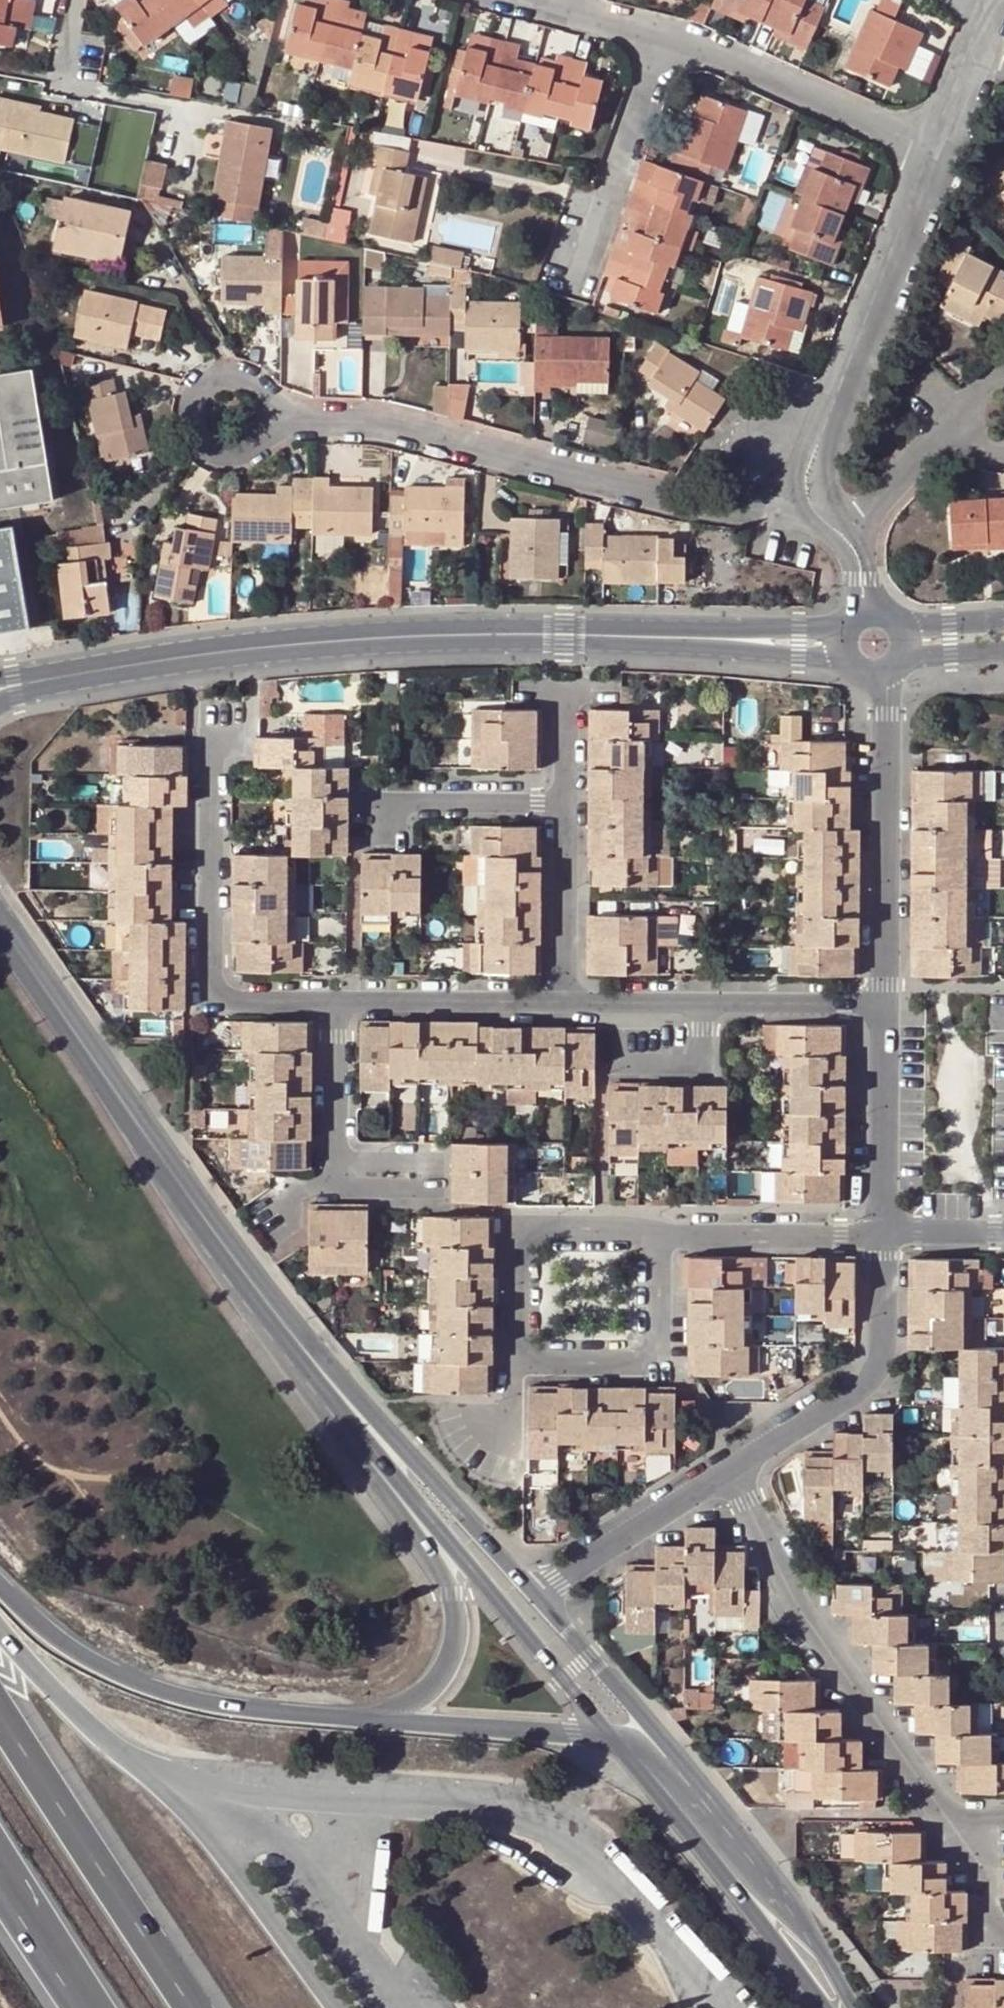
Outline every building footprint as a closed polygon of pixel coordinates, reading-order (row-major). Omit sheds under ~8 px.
[(30,16),(33,0),(30,0),(0,0),(0,10),(30,16)] [(115,5),(123,17),(120,27),(134,48),(142,43),(143,45),(160,34),(156,29),(169,21),(154,0),(123,0),(115,5)] [(169,21),(180,12),(185,16),(201,4),(198,0),(154,0),(169,21)] [(226,7),(221,0),(207,0),(201,4),(212,19),(226,7)] [(302,6),(296,5),(284,53),(303,57),(304,52),(320,56),(334,0),(318,0),(316,10),(302,6)] [(316,10),(318,0),(304,0),(302,6),(316,10)] [(334,64),(353,69),(361,34),(364,23),(364,22),(344,17),(346,7),(347,3),(336,0),(334,0),(320,56),(333,59),(332,64),(334,64)] [(709,9),(729,18),(733,10),(746,16),(762,22),(771,0),(713,0),(710,7),(709,9)] [(785,41),(806,51),(824,9),(804,1),(804,0),(771,0),(762,22),(776,28),(789,33),(785,41)] [(901,0),(880,0),(875,12),(892,19),(901,0)] [(689,19),(702,25),(709,9),(710,7),(697,1),(689,19)] [(212,19),(201,4),(185,16),(180,12),(169,21),(189,49),(218,27),(212,19)] [(364,22),(367,12),(346,7),(344,17),(364,22)] [(869,9),(843,67),(887,87),(895,68),(899,59),(907,63),(921,32),(892,19),(875,12),(869,9)] [(10,45),(13,27),(28,29),(30,16),(0,10),(0,43),(10,45)] [(743,23),(746,16),(733,10),(729,18),(743,23)] [(273,23),(263,20),(257,24),(267,39),(269,41),(273,23)] [(256,23),(244,31),(250,40),(267,39),(257,24),(256,23)] [(383,28),(364,23),(361,34),(380,39),(383,28)] [(367,88),(368,83),(385,88),(399,32),(383,28),(380,39),(361,34),(353,69),(349,83),(367,88)] [(773,36),(785,41),(789,33),(776,28),(773,36)] [(409,47),(412,35),(399,32),(385,88),(398,91),(397,95),(416,100),(420,84),(428,86),(433,65),(425,63),(428,52),(409,47)] [(466,48),(485,53),(489,39),(469,34),(466,48)] [(412,35),(409,47),(428,52),(431,39),(412,35)] [(269,41),(267,39),(250,40),(244,64),(258,83),(269,41)] [(465,51),(455,96),(473,101),(475,94),(489,98),(504,42),(489,39),(485,53),(466,48),(465,51)] [(503,101),(501,107),(522,112),(534,65),(514,60),(516,52),(518,45),(504,42),(489,98),(503,101)] [(444,93),(455,96),(465,51),(455,48),(444,93)] [(534,65),(536,56),(516,52),(514,60),(534,65)] [(557,56),(556,61),(553,70),(534,65),(522,112),(541,117),(542,111),(557,115),(571,60),(557,56)] [(553,70),(556,61),(536,56),(534,65),(553,70)] [(899,59),(895,68),(903,72),(907,63),(899,59)] [(571,60),(557,115),(571,118),(569,125),(590,130),(601,82),(582,78),(586,63),(571,60)] [(349,83),(353,69),(334,64),(331,79),(349,83)] [(189,98),(193,81),(174,77),(170,94),(189,98)] [(235,106),(253,109),(256,94),(258,83),(241,79),(235,106)] [(704,99),(708,88),(694,83),(682,114),(686,116),(684,122),(691,125),(700,98),(704,99)] [(684,122),(673,151),(686,155),(681,167),(706,176),(710,164),(725,169),(735,141),(745,114),(704,99),(700,98),(691,125),(684,122)] [(99,127),(35,113),(6,107),(7,101),(0,100),(0,148),(22,153),(90,168),(99,127)] [(7,101),(6,107),(35,113),(37,108),(7,101)] [(519,122),(522,112),(501,107),(498,122),(518,127),(519,122)] [(745,114),(735,141),(753,147),(765,113),(747,107),(745,114)] [(553,130),(557,115),(542,111),(541,117),(522,112),(519,122),(553,130)] [(267,129),(224,121),(221,136),(228,137),(223,161),(217,160),(207,215),(250,224),(267,129)] [(357,127),(345,125),(329,203),(339,206),(357,127)] [(372,130),(365,159),(401,168),(410,137),(374,130),(372,130)] [(223,161),(228,137),(221,136),(217,160),(223,161)] [(812,170),(819,172),(826,153),(811,147),(794,193),(801,196),(812,170)] [(21,160),(22,153),(0,148),(0,155),(21,160)] [(812,170),(801,196),(801,198),(842,214),(847,200),(852,187),(860,189),(867,168),(858,165),(860,158),(839,150),(837,157),(826,153),(819,172),(812,170)] [(669,163),(681,167),(686,155),(673,151),(669,163)] [(987,168),(995,182),(1002,178),(1003,182),(1003,158),(987,168)] [(372,194),(379,169),(399,174),(401,168),(365,159),(357,190),(372,194)] [(143,161),(138,185),(158,189),(163,165),(143,161)] [(636,179),(631,194),(685,214),(691,199),(695,200),(702,182),(655,166),(649,184),(636,179)] [(399,174),(379,169),(372,194),(363,233),(405,245),(421,180),(399,174)] [(718,188),(702,182),(695,200),(712,206),(718,188)] [(158,189),(138,185),(135,199),(142,201),(154,203),(156,196),(158,189)] [(860,189),(852,187),(847,200),(855,203),(860,189)] [(631,232),(679,249),(685,229),(681,228),(685,214),(631,194),(626,209),(638,212),(631,232)] [(90,249),(119,256),(129,211),(63,196),(52,244),(89,251),(90,249)] [(181,200),(156,196),(154,203),(179,209),(181,200)] [(789,249),(831,264),(838,244),(831,242),(837,228),(842,214),(801,198),(790,228),(796,230),(789,249)] [(328,206),(327,212),(347,217),(348,210),(328,206)] [(347,217),(327,212),(324,224),(321,239),(340,243),(347,217)] [(297,234),(321,239),(324,224),(300,219),(297,234)] [(263,300),(263,313),(280,313),(281,295),(282,230),(266,227),(264,256),(221,256),(221,303),(236,303),(236,300),(263,300)] [(837,228),(831,242),(838,244),(843,231),(837,228)] [(697,233),(685,229),(679,249),(690,253),(697,233)] [(947,292),(970,303),(968,307),(984,315),(1002,324),(1003,321),(1003,281),(1002,280),(1003,276),(1003,273),(967,254),(970,248),(967,247),(971,239),(952,229),(944,244),(952,249),(935,282),(949,289),(947,292)] [(613,245),(608,260),(663,279),(668,265),(672,267),(679,249),(631,232),(625,249),(613,245)] [(450,266),(461,269),(464,252),(433,245),(429,262),(450,266)] [(383,252),(364,248),(363,267),(382,270),(383,252)] [(281,295),(280,313),(295,313),(295,340),(333,340),(333,323),(346,323),(347,260),(296,259),(296,296),(281,295)] [(603,275),(607,276),(615,279),(609,296),(656,312),(662,295),(657,294),(663,279),(608,260),(603,275)] [(711,268),(704,293),(711,296),(718,270),(711,268)] [(609,296),(615,279),(607,276),(601,293),(609,296)] [(749,307),(741,338),(786,350),(793,322),(801,324),(809,292),(757,278),(749,307)] [(422,285),(422,289),(422,297),(449,297),(450,286),(422,285)] [(464,348),(497,348),(518,349),(520,305),(465,304),(465,286),(450,286),(449,297),(449,323),(464,324),(464,348)] [(449,297),(422,297),(422,289),(363,288),(362,333),(384,334),(384,325),(419,326),(419,334),(449,334),(449,323),(449,297)] [(979,327),(984,315),(968,307),(970,303),(947,292),(940,307),(979,327)] [(125,346),(128,334),(131,320),(146,324),(144,338),(157,341),(164,312),(82,293),(73,334),(125,346)] [(739,347),(741,338),(749,307),(734,303),(726,330),(724,329),(720,342),(739,347)] [(620,312),(604,306),(602,313),(617,318),(620,312)] [(536,318),(536,338),(557,338),(557,318),(536,318)] [(131,320),(128,334),(144,338),(146,324),(131,320)] [(801,324),(793,322),(786,350),(796,353),(804,325),(801,324)] [(552,381),(573,381),(608,381),(609,339),(557,338),(536,338),(535,387),(552,388),(552,381)] [(656,341),(652,348),(666,356),(668,352),(656,341)] [(518,358),(518,349),(497,348),(497,357),(518,358)] [(668,352),(666,356),(652,348),(638,369),(651,377),(646,384),(667,398),(663,404),(704,431),(724,399),(710,390),(694,380),(699,372),(668,352)] [(70,366),(73,354),(57,351),(60,364),(70,366)] [(623,352),(623,367),(631,367),(631,352),(623,352)] [(9,470),(0,470),(0,509),(29,504),(54,500),(32,369),(0,373),(0,417),(9,470)] [(702,369),(699,372),(694,380),(710,390),(717,379),(702,369)] [(84,384),(96,435),(105,434),(111,459),(147,452),(141,426),(133,427),(131,416),(125,391),(114,393),(111,379),(84,384)] [(607,394),(608,381),(573,381),(573,394),(607,394)] [(447,416),(447,383),(432,383),(432,412),(447,416)] [(466,383),(447,383),(447,416),(460,419),(466,383)] [(131,416),(133,427),(141,426),(138,414),(131,416)] [(615,447),(620,425),(587,416),(581,438),(615,447)] [(0,417),(0,470),(9,470),(0,417)] [(102,461),(111,459),(105,434),(96,435),(102,461)] [(290,541),(290,527),(306,528),(307,476),(291,476),(291,486),(276,486),(275,497),(248,497),(248,495),(232,494),(231,539),(290,541)] [(329,489),(329,477),(312,476),(310,528),(310,532),(371,534),(372,487),(357,487),(357,490),(329,489)] [(406,535),(406,529),(443,530),(463,530),(464,487),(404,486),(405,494),(390,494),(389,567),(402,567),(402,535),(406,535)] [(950,499),(952,514),(1003,521),(1003,496),(950,499)] [(92,504),(97,525),(102,524),(103,524),(99,503),(92,504)] [(207,570),(216,519),(185,513),(182,527),(176,526),(173,543),(169,560),(160,559),(153,594),(192,602),(195,584),(187,583),(190,566),(207,570)] [(989,546),(1003,544),(1003,521),(952,514),(954,540),(988,537),(989,546)] [(511,560),(510,577),(558,579),(558,565),(559,531),(559,519),(512,518),(511,533),(515,534),(514,560),(511,560)] [(58,547),(66,546),(104,542),(102,524),(97,525),(90,527),(56,534),(58,547)] [(686,583),(686,556),(674,556),(674,545),(674,539),(603,537),(602,526),(585,525),(584,567),(601,567),(601,580),(628,581),(686,583)] [(33,629),(15,530),(0,532),(0,636),(33,629)] [(463,546),(463,530),(443,530),(443,545),(463,546)] [(569,532),(559,531),(558,565),(567,565),(569,532)] [(160,559),(169,560),(173,543),(163,541),(160,559)] [(230,557),(231,541),(219,541),(217,556),(230,557)] [(58,562),(64,617),(108,612),(105,581),(97,582),(95,559),(102,558),(110,557),(107,542),(104,542),(66,546),(68,561),(58,562)] [(674,545),(674,556),(686,556),(686,545),(674,545)] [(95,559),(97,582),(105,581),(102,558),(95,559)] [(130,574),(129,568),(122,569),(118,582),(133,581),(133,573),(130,574)] [(621,693),(620,704),(633,704),(633,687),(621,687),(621,693)] [(511,709),(473,709),(473,737),(539,737),(539,709),(511,709)] [(590,710),(590,740),(649,741),(657,741),(657,711),(627,711),(590,710)] [(305,736),(261,736),(256,736),(255,736),(254,767),(283,767),(320,768),(320,737),(342,737),(342,713),(305,713),(305,736)] [(781,771),(788,771),(848,773),(848,743),(845,743),(841,743),(802,742),(801,715),(781,715),(782,734),(775,734),(775,743),(782,744),(781,771)] [(320,737),(320,768),(342,768),(342,737),(320,737)] [(539,769),(539,737),(473,737),(472,768),(539,769)] [(649,768),(649,741),(590,740),(590,767),(649,768)] [(184,775),(184,746),(179,746),(119,746),(119,774),(125,774),(184,775)] [(320,768),(283,767),(283,795),(346,795),(346,768),(342,768),(320,768)] [(590,767),(590,798),(649,799),(649,768),(590,767)] [(777,784),(788,784),(788,771),(781,771),(777,770),(777,784)] [(921,770),(914,770),(913,799),(973,799),(980,799),(980,770),(921,770)] [(980,770),(980,799),(994,799),(994,770),(980,770)] [(848,801),(848,773),(788,771),(788,784),(788,801),(798,801),(848,801)] [(184,804),(184,775),(125,774),(125,804),(170,804),(184,804)] [(346,825),(346,795),(283,795),(283,824),(346,825)] [(650,827),(649,799),(590,798),(590,826),(650,827)] [(913,799),(913,829),(972,829),(973,799),(913,799)] [(798,801),(788,801),(787,829),(797,829),(798,814),(798,801)] [(798,801),(798,814),(797,829),(848,829),(848,801),(798,801)] [(111,804),(98,804),(98,832),(110,832),(111,804)] [(125,804),(111,804),(110,832),(170,832),(170,804),(125,804)] [(283,854),(293,855),(343,855),(346,855),(346,825),(283,824),(283,854)] [(590,826),(590,855),(650,856),(650,827),(590,826)] [(540,827),(472,827),(472,857),(479,857),(540,857),(540,827)] [(656,856),(670,857),(670,827),(650,827),(650,856),(656,856)] [(722,828),(722,857),(736,858),(737,828),(722,828)] [(797,858),(797,829),(787,829),(787,858),(797,858)] [(858,829),(848,829),(797,829),(797,858),(858,859),(858,829)] [(913,829),(913,858),(972,858),(972,829),(913,829)] [(990,829),(972,829),(972,858),(990,858),(990,829)] [(170,832),(110,832),(110,847),(110,863),(170,863),(170,832)] [(110,863),(110,847),(92,847),(92,863),(110,863)] [(232,883),(293,884),(293,855),(283,854),(232,854),(232,883)] [(361,855),(360,922),(390,922),(390,914),(390,856),(361,855)] [(590,855),(589,884),(656,885),(656,856),(650,856),(590,855)] [(390,914),(420,914),(420,885),(420,856),(390,856),(390,914)] [(670,857),(656,856),(656,885),(670,885),(671,857),(670,857)] [(472,857),(464,857),(464,886),(478,886),(479,857),(472,857)] [(479,857),(478,886),(540,886),(540,857),(479,857)] [(858,886),(858,859),(797,858),(797,886),(858,886)] [(913,858),(913,887),(972,887),(972,858),(913,858)] [(110,863),(110,891),(170,891),(170,863),(110,863)] [(292,911),(293,884),(232,883),(232,911),(292,911)] [(478,886),(464,886),(464,915),(479,915),(478,886)] [(478,886),(479,915),(540,915),(540,886),(478,886)] [(797,886),(797,915),(857,916),(858,886),(797,886)] [(913,887),(913,916),(972,917),(972,887),(913,887)] [(170,891),(110,891),(110,921),(122,922),(170,922),(170,891)] [(232,911),(232,941),(292,941),(292,911),(232,911)] [(589,914),(589,944),(655,944),(655,915),(589,914)] [(479,915),(478,943),(540,943),(540,915),(479,915)] [(677,915),(655,915),(655,944),(677,944),(677,915)] [(857,945),(857,916),(797,915),(797,945),(857,945)] [(913,916),(913,946),(972,946),(972,917),(913,916)] [(986,917),(972,917),(972,946),(979,946),(986,946),(986,917)] [(122,922),(122,949),(183,950),(183,922),(170,922),(122,922)] [(299,941),(292,941),(232,941),(232,971),(299,971),(299,941)] [(478,943),(472,943),(471,973),(540,972),(540,943),(478,943)] [(589,972),(655,973),(655,944),(589,944),(589,972)] [(797,945),(790,945),(789,973),(857,973),(857,945),(797,945)] [(979,946),(972,946),(913,946),(912,974),(979,975),(979,946)] [(122,949),(112,949),(112,979),(122,979),(183,980),(183,950),(122,949)] [(710,960),(710,973),(721,973),(721,960),(710,960)] [(112,979),(112,992),(123,993),(122,979),(112,979)] [(180,1009),(183,1009),(183,980),(122,979),(123,993),(122,1008),(180,1009)] [(180,1034),(180,1014),(168,1014),(168,1034),(180,1034)] [(230,1034),(241,1034),(242,1021),(229,1021),(230,1034)] [(242,1021),(241,1034),(242,1050),(249,1050),(310,1051),(310,1021),(242,1021)] [(389,1089),(390,1084),(390,1022),(359,1022),(360,1089),(389,1089)] [(418,1022),(390,1022),(390,1084),(418,1084),(418,1022)] [(418,1084),(448,1084),(448,1023),(418,1022),(418,1084)] [(477,1023),(448,1023),(448,1084),(477,1084),(477,1028),(477,1023)] [(776,1054),(776,1025),(764,1025),(764,1054),(776,1054)] [(844,1025),(776,1025),(776,1054),(783,1054),(844,1055),(844,1025)] [(477,1084),(477,1089),(506,1089),(506,1028),(477,1028),(477,1084)] [(535,1028),(506,1028),(506,1089),(535,1089),(535,1028)] [(564,1028),(535,1028),(535,1089),(565,1089),(564,1028)] [(565,1089),(565,1095),(594,1096),(594,1028),(564,1028),(565,1089)] [(249,1050),(248,1078),(310,1079),(310,1051),(249,1050)] [(783,1054),(783,1084),(843,1084),(844,1055),(783,1054)] [(193,1078),(199,1078),(205,1078),(205,1066),(193,1066),(193,1078)] [(310,1108),(310,1079),(248,1078),(249,1107),(310,1108)] [(843,1113),(843,1084),(783,1084),(783,1113),(843,1113)] [(609,1086),(610,1154),(639,1155),(639,1149),(639,1086),(609,1086)] [(639,1149),(668,1149),(668,1086),(639,1086),(639,1149)] [(696,1086),(668,1086),(668,1149),(697,1148),(696,1086)] [(696,1086),(697,1148),(726,1148),(726,1141),(726,1112),(727,1086),(696,1086)] [(535,1102),(535,1089),(506,1089),(506,1101),(535,1102)] [(193,1107),(191,1107),(190,1124),(203,1124),(203,1107),(199,1107),(193,1107)] [(249,1107),(249,1137),(310,1138),(310,1108),(249,1107)] [(783,1113),(783,1141),(843,1142),(843,1113),(783,1113)] [(228,1161),(241,1161),(241,1137),(229,1137),(228,1161)] [(241,1137),(241,1161),(242,1167),(269,1167),(310,1167),(310,1138),(249,1137),(241,1137)] [(783,1141),(783,1171),(843,1171),(843,1142),(783,1141)] [(452,1171),(509,1171),(509,1142),(506,1142),(477,1142),(452,1142),(452,1171)] [(697,1148),(697,1162),(726,1162),(726,1148),(697,1148)] [(452,1200),(510,1200),(509,1171),(452,1171),(452,1200)] [(842,1200),(843,1171),(783,1171),(775,1171),(775,1200),(842,1200)] [(309,1272),(338,1272),(337,1206),(309,1205),(309,1246),(309,1272)] [(337,1206),(338,1272),(368,1272),(368,1215),(368,1206),(337,1206)] [(424,1245),(431,1245),(492,1247),(492,1217),(424,1216),(424,1245)] [(492,1275),(492,1247),(431,1245),(431,1275),(492,1275)] [(824,1317),(824,1325),(853,1324),(853,1256),(824,1257),(824,1317)] [(684,1257),(684,1286),(690,1286),(750,1286),(751,1257),(684,1257)] [(795,1314),(795,1317),(824,1317),(824,1257),(796,1257),(795,1286),(795,1314)] [(909,1259),(910,1288),(969,1288),(977,1288),(977,1259),(909,1259)] [(492,1304),(492,1275),(431,1275),(431,1303),(492,1304)] [(750,1314),(750,1286),(690,1286),(690,1314),(750,1314)] [(910,1288),(910,1317),(969,1317),(969,1288),(910,1288)] [(431,1303),(431,1333),(491,1334),(492,1304),(431,1303)] [(690,1314),(690,1343),(749,1344),(750,1314),(690,1314)] [(969,1347),(969,1317),(910,1317),(909,1347),(952,1347),(969,1347)] [(969,1347),(985,1347),(985,1317),(969,1317),(969,1347)] [(491,1362),(491,1334),(431,1333),(431,1361),(491,1362)] [(693,1373),(699,1373),(756,1374),(756,1344),(749,1344),(690,1343),(690,1372),(693,1373)] [(951,1376),(1003,1376),(1003,1347),(985,1347),(969,1347),(952,1347),(951,1376)] [(423,1361),(413,1361),(412,1391),(424,1391),(423,1361)] [(431,1361),(423,1361),(424,1391),(491,1392),(491,1362),(431,1361)] [(943,1405),(952,1405),(951,1376),(943,1376),(943,1405)] [(952,1405),(1003,1405),(1003,1376),(951,1376),(952,1405)] [(558,1388),(529,1387),(529,1456),(558,1456),(558,1448),(558,1388)] [(588,1388),(558,1388),(558,1448),(587,1448),(588,1388)] [(587,1448),(615,1448),(616,1388),(588,1388),(587,1448)] [(645,1388),(616,1388),(615,1448),(645,1448),(645,1388)] [(674,1417),(674,1388),(645,1388),(645,1448),(645,1455),(674,1455),(674,1424),(674,1417)] [(952,1405),(952,1434),(1003,1435),(1003,1405),(952,1405)] [(892,1475),(892,1463),(892,1434),(891,1414),(862,1413),(861,1433),(862,1475),(892,1475)] [(833,1457),(833,1494),(862,1494),(862,1475),(861,1433),(833,1432),(833,1457)] [(952,1464),(1003,1464),(1003,1435),(952,1434),(952,1464)] [(802,1462),(802,1483),(802,1519),(814,1518),(814,1550),(833,1551),(833,1494),(833,1457),(802,1457),(802,1462)] [(952,1492),(1003,1493),(1003,1464),(952,1464),(952,1492)] [(952,1492),(951,1523),(1003,1523),(1003,1493),(952,1492)] [(951,1551),(1003,1551),(1003,1523),(951,1523),(951,1551)] [(686,1528),(686,1547),(685,1593),(714,1594),(714,1547),(715,1528),(686,1528)] [(657,1547),(656,1566),(656,1604),(685,1604),(685,1593),(686,1547),(657,1547)] [(743,1567),(743,1547),(714,1547),(714,1594),(714,1613),(743,1612),(743,1578),(743,1567)] [(951,1551),(944,1551),(943,1581),(985,1581),(1003,1581),(1003,1551),(951,1551)] [(626,1630),(632,1630),(655,1630),(656,1604),(656,1566),(625,1565),(626,1572),(626,1630)] [(857,1614),(901,1614),(901,1584),(836,1583),(836,1614),(857,1614)] [(878,1643),(916,1643),(916,1614),(901,1614),(857,1614),(857,1643),(878,1643)] [(655,1630),(632,1630),(632,1641),(655,1641),(655,1630)] [(898,1673),(936,1673),(936,1644),(916,1643),(878,1643),(878,1673),(898,1673)] [(957,1673),(936,1673),(898,1673),(898,1703),(919,1703),(957,1703),(957,1673)] [(813,1680),(808,1680),(753,1678),(752,1707),(765,1707),(780,1708),(818,1709),(818,1680),(813,1680)] [(918,1733),(939,1733),(978,1733),(978,1703),(957,1703),(919,1703),(918,1733)] [(765,1707),(765,1738),(780,1739),(780,1708),(765,1707)] [(818,1709),(780,1708),(780,1739),(785,1739),(799,1739),(838,1740),(839,1709),(818,1709)] [(997,1733),(978,1733),(939,1733),(940,1763),(959,1763),(997,1763),(997,1733)] [(785,1739),(785,1768),(795,1769),(800,1769),(799,1739),(785,1739)] [(813,1769),(814,1769),(858,1770),(859,1740),(838,1740),(799,1739),(800,1769),(813,1769)] [(1003,1791),(1003,1763),(997,1763),(959,1763),(958,1791),(1003,1791)] [(795,1790),(812,1790),(813,1769),(800,1769),(795,1769),(795,1790)] [(812,1790),(812,1797),(859,1798),(859,1807),(875,1807),(875,1798),(877,1798),(880,1798),(880,1770),(858,1770),(814,1769),(813,1769),(812,1790)] [(918,1832),(857,1831),(857,1835),(856,1857),(856,1861),(883,1861),(922,1861),(923,1832),(918,1832)] [(842,1835),(842,1857),(856,1857),(857,1835),(842,1835)] [(922,1861),(883,1861),(883,1891),(895,1891),(905,1891),(943,1891),(943,1861),(922,1861)] [(905,1891),(895,1891),(895,1906),(905,1906),(905,1891)] [(905,1906),(905,1921),(963,1920),(963,1891),(943,1891),(905,1891),(905,1906)] [(943,1949),(964,1950),(963,1920),(905,1921),(898,1921),(898,1938),(898,1949),(938,1949),(943,1949)] [(898,1938),(898,1921),(883,1921),(883,1938),(898,1938)] [(965,2007),(993,2007),(993,1980),(965,1980),(965,2007)] [(993,1980),(993,2007),(1003,2007),(1003,1980),(993,1980)]
